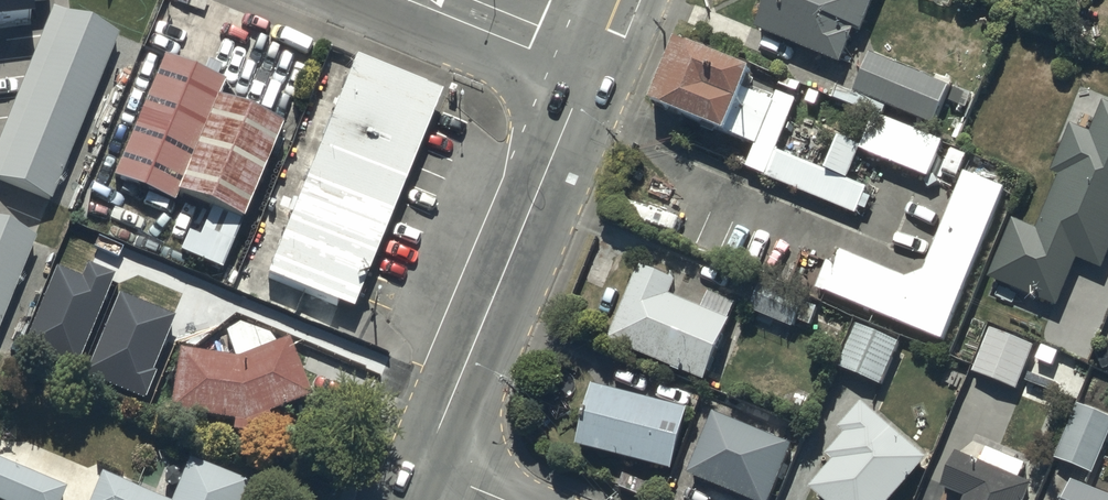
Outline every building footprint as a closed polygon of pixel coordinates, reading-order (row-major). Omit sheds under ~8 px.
[(756,25),(843,59),(856,24),(863,26),(873,0),(766,0),(756,25)] [(60,1),(0,144),(0,163),(51,184),(117,25),(60,1)] [(239,65),(164,34),(109,164),(181,194),(189,177),(247,201),(284,113),(229,90),(239,65)] [(681,43),(657,105),(732,135),(731,138),(760,150),(749,178),(860,221),(862,216),(868,218),(874,204),(863,200),(867,192),(854,187),(865,159),(930,184),(945,147),(886,124),(890,115),(936,133),(951,93),(871,62),(862,84),(842,76),(835,94),(840,96),(833,112),(851,119),(853,114),(877,123),(865,154),(841,145),(828,177),(778,158),(792,120),(776,113),(778,108),(747,96),(756,72),(681,43)] [(438,86),(359,54),(275,259),(353,291),(438,86)] [(990,274),(1058,301),(1076,255),(1103,266),(1107,253),(1107,100),(1104,99),(1091,130),(1072,122),(1053,169),(1059,171),(1038,224),(1015,215),(990,274)] [(841,254),(825,291),(945,341),(1007,192),(965,174),(927,272),(907,280),(841,254)] [(0,221),(0,290),(25,232),(0,221)] [(151,310),(166,265),(102,239),(85,287),(151,310)] [(677,277),(639,262),(609,338),(707,377),(737,300),(708,288),(702,304),(671,291),(677,277)] [(803,299),(762,281),(751,306),(792,324),(803,299)] [(235,355),(179,345),(170,409),(234,419),(232,429),(252,432),(273,424),(268,411),(310,393),(287,336),(275,341),(272,333),(239,321),(227,330),(235,355)] [(900,339),(855,321),(839,363),(884,380),(900,339)] [(1016,385),(1032,342),(989,327),(973,370),(1016,385)] [(593,380),(577,440),(673,465),(689,405),(593,380)] [(830,499),(887,499),(926,453),(862,399),(841,425),(846,428),(827,451),(834,457),(811,484),(830,499)] [(1078,401),(1056,456),(1091,470),(1107,432),(1107,414),(1078,401)] [(793,441),(715,409),(690,471),(761,499),(769,499),(793,441)] [(943,484),(965,493),(962,499),(1023,499),(1031,481),(1020,476),(1027,460),(988,444),(982,458),(957,447),(943,484)] [(248,480),(186,456),(171,497),(101,470),(89,499),(239,499),(248,480)] [(4,499),(61,499),(67,484),(0,458),(0,498),(4,499)] [(1072,476),(1063,499),(1107,499),(1107,491),(1072,476)]
